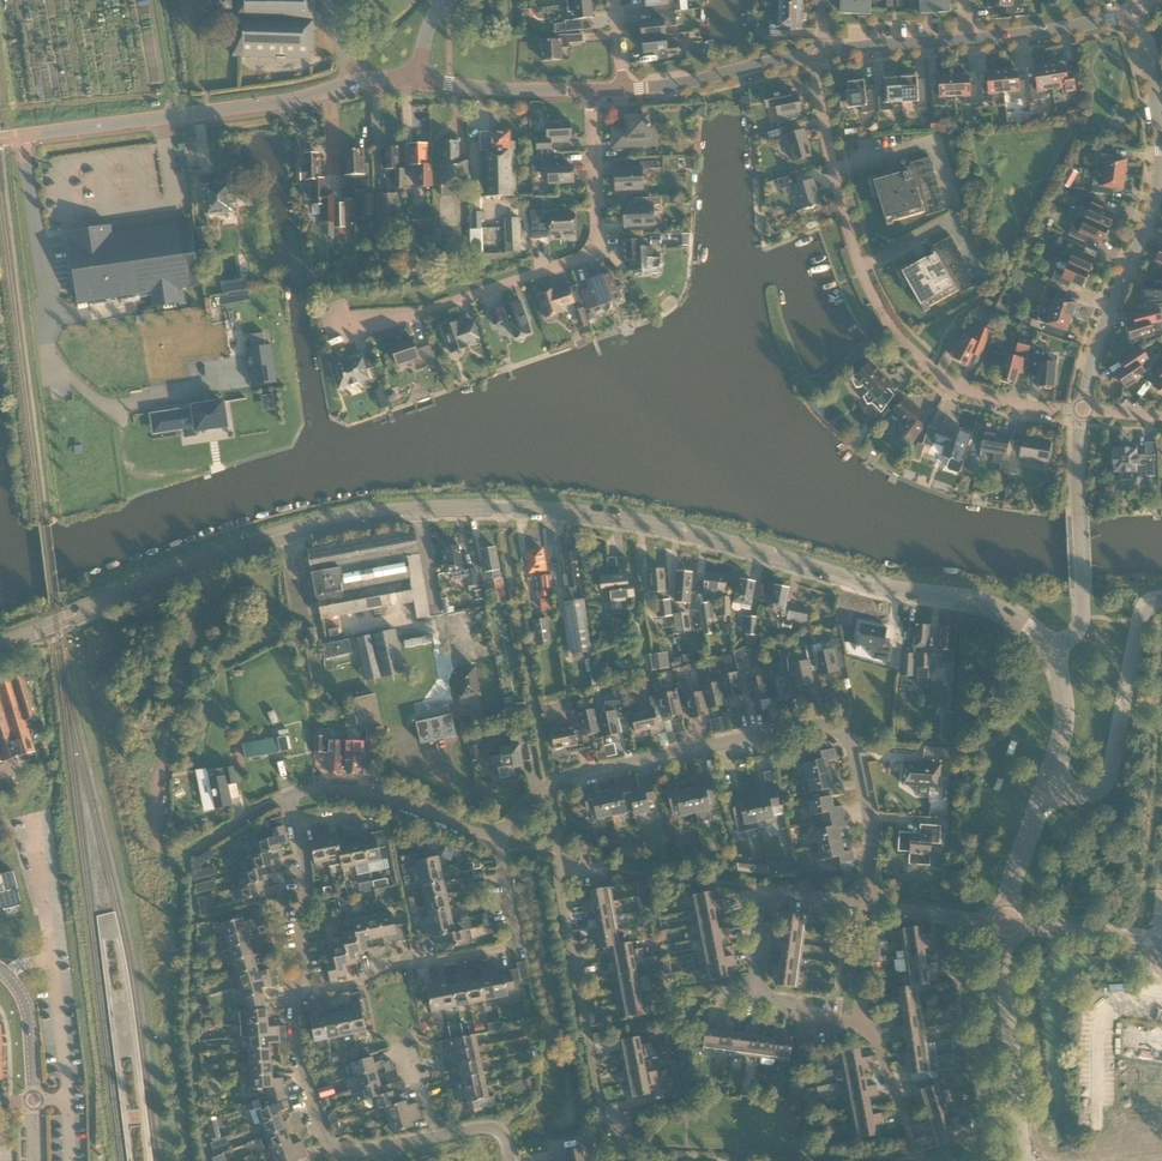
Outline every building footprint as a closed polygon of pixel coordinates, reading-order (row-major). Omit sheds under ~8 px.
[(205,10),(232,8),(234,56),(312,58),(314,0),(205,0),(205,10)] [(646,7),(663,5),(664,12),(675,11),(681,10),(687,10),(686,0),(645,0),(646,7)] [(801,12),(802,0),(771,0),(771,1),(778,1),(777,11),(801,12)] [(840,13),(869,14),(869,0),(841,0),(840,13)] [(921,13),(949,12),(948,0),(920,0),(921,13)] [(987,7),(1004,6),(1005,13),(1021,12),(1020,0),(987,0),(987,7)] [(591,2),(567,4),(569,20),(565,20),(566,31),(583,29),(581,19),(593,17),(591,2)] [(664,12),(658,13),(659,20),(640,22),(642,37),(666,35),(665,26),(676,25),(675,11),(664,12)] [(801,28),(801,12),(777,11),(777,21),(770,21),(769,35),(787,36),(787,28),(801,28)] [(583,42),(582,33),(559,35),(560,39),(540,41),(541,50),(542,50),(543,61),(562,59),(561,47),(569,47),(569,43),(583,42)] [(666,43),(666,35),(642,37),(643,53),(657,51),(658,58),(680,56),(678,42),(666,43)] [(159,54),(144,57),(146,66),(141,67),(145,83),(164,79),(159,54)] [(1064,62),(1048,64),(1052,88),(1062,87),(1063,96),(1075,94),(1071,67),(1065,68),(1064,62)] [(1052,88),(1048,64),(1034,66),(1036,83),(1030,84),(1032,100),(1045,98),(1043,90),(1052,88)] [(47,99),(135,90),(132,68),(98,71),(98,77),(86,79),(85,68),(69,69),(70,76),(49,78),(50,83),(45,84),(47,99)] [(1016,69),(1001,70),(1004,92),(1013,91),(1014,99),(1026,98),(1025,83),(1018,84),(1016,69)] [(1004,92),(1001,70),(986,72),(988,87),(981,88),(983,103),(995,101),(994,93),(1004,92)] [(945,96),(955,96),(954,74),(939,75),(939,90),(933,90),(933,105),(946,105),(945,96)] [(969,74),(954,74),(955,96),(964,95),(964,104),(977,103),(976,88),(969,89),(969,74)] [(900,77),(902,102),(917,101),(918,108),(926,108),(925,90),(918,90),(917,76),(900,77)] [(892,103),(902,102),(900,77),(884,78),(885,92),(878,93),(879,111),(892,110),(892,103)] [(865,94),(864,80),(847,82),(848,90),(845,90),(846,100),(849,100),(850,107),(860,106),(861,113),(875,111),(873,93),(865,94)] [(790,97),(788,90),(764,94),(766,107),(776,105),(779,124),(798,118),(796,111),(801,111),(798,95),(790,97)] [(704,114),(703,105),(693,105),(694,115),(704,114)] [(648,124),(647,116),(626,117),(627,128),(613,129),(613,146),(656,144),(655,123),(648,124)] [(940,128),(940,120),(930,120),(931,128),(940,128)] [(571,138),(570,121),(546,122),(547,139),(536,139),(537,149),(551,148),(551,139),(571,138)] [(783,136),(781,128),(767,132),(769,140),(783,136)] [(811,155),(804,129),(785,135),(793,161),(811,155)] [(510,142),(509,130),(492,131),(492,149),(482,149),(483,196),(516,195),(514,142),(510,142)] [(460,160),(459,140),(442,141),(442,150),(440,150),(440,161),(443,161),(443,165),(440,166),(441,184),(441,196),(461,195),(460,184),(469,183),(468,159),(460,160)] [(427,165),(427,144),(410,144),(411,166),(418,166),(419,187),(433,187),(432,165),(427,165)] [(396,147),(393,145),(389,145),(387,148),(384,148),(385,152),(380,152),(381,170),(385,170),(385,181),(388,180),(389,189),(405,188),(405,170),(399,170),(397,147),(396,147)] [(1103,171),(1124,174),(1126,159),(1111,157),(1112,151),(1097,149),(1096,156),(1105,157),(1103,171)] [(355,176),(354,150),(345,150),(345,159),(340,159),(340,176),(343,176),(343,187),(341,187),(341,197),(343,199),(352,199),(351,176),(355,176)] [(365,165),(364,150),(354,150),(355,176),(356,191),(370,190),(370,175),(370,165),(365,165)] [(319,179),(318,154),(306,155),(307,168),(301,169),(301,180),(306,179),(307,200),(314,200),(315,206),(320,205),(320,223),(327,223),(327,236),(334,236),(334,222),(335,222),(334,192),(325,192),(324,179),(319,179)] [(566,166),(565,157),(543,158),(544,168),(548,167),(549,183),(574,181),(573,166),(566,166)] [(945,209),(929,157),(909,162),(912,171),(892,177),(891,172),(868,178),(871,189),(876,188),(885,217),(890,216),(892,221),(924,212),(925,215),(945,209)] [(658,168),(657,161),(639,161),(640,166),(614,168),(616,190),(643,188),(642,169),(658,168)] [(1124,174),(1103,171),(1094,170),(1091,192),(1106,194),(1107,187),(1122,189),(1124,174)] [(798,183),(795,174),(781,178),(784,187),(793,184),(795,191),(801,210),(821,204),(813,178),(800,182),(798,183)] [(1065,177),(1061,183),(1069,188),(1073,181),(1065,177)] [(232,192),(230,183),(215,185),(215,184),(202,186),(206,215),(234,212),(233,204),(236,203),(235,191),(232,192)] [(254,195),(253,184),(240,186),(241,196),(254,195)] [(375,215),(374,194),(363,194),(364,215),(375,215)] [(400,232),(399,194),(376,194),(377,233),(400,232)] [(1076,214),(1107,228),(1113,214),(1101,209),(1104,202),(1086,194),(1081,206),(1079,205),(1076,214)] [(661,205),(661,197),(646,197),(647,205),(623,206),(624,226),(654,224),(653,205),(661,205)] [(345,227),(344,203),(335,203),(336,228),(345,227)] [(432,226),(431,208),(412,209),(413,227),(432,226)] [(482,228),(482,211),(473,211),(473,228),(482,228)] [(539,211),(531,211),(532,238),(540,238),(550,238),(550,231),(576,230),(575,213),(549,214),(549,223),(540,224),(539,211)] [(1107,228),(1076,214),(1085,218),(1081,226),(1073,223),(1068,234),(1083,241),(1086,235),(1101,242),(1107,228)] [(521,251),(519,218),(504,218),(506,252),(521,251)] [(1053,221),(1046,218),(1043,223),(1051,227),(1053,221)] [(87,237),(75,238),(82,286),(76,287),(78,302),(164,289),(166,303),(178,301),(176,287),(200,284),(191,221),(111,233),(110,225),(85,229),(87,237)] [(209,248),(205,227),(197,229),(200,250),(209,248)] [(977,283),(950,235),(932,245),(937,254),(919,264),(916,259),(896,270),(901,280),(905,277),(921,305),(925,302),(928,307),(958,291),(959,293),(977,283)] [(1074,250),(1068,263),(1088,272),(1094,258),(1080,252),(1083,246),(1064,238),(1063,238),(1059,236),(1056,242),(1074,250)] [(636,247),(636,238),(620,238),(621,262),(630,261),(630,270),(642,269),(642,274),(659,274),(659,268),(657,268),(660,262),(661,257),(652,257),(652,246),(636,247)] [(447,261),(446,248),(435,249),(435,262),(447,261)] [(1088,272),(1068,263),(1068,264),(1055,258),(1053,264),(1056,270),(1051,280),(1065,286),(1068,280),(1082,286),(1088,272)] [(617,291),(611,273),(603,276),(602,274),(587,280),(589,288),(581,291),(587,309),(609,301),(612,303),(620,300),(621,297),(620,293),(617,291)] [(1154,282),(1144,282),(1144,303),(1144,299),(1161,299),(1161,275),(1154,275),(1154,282)] [(240,291),(239,281),(223,283),(225,293),(240,291)] [(1050,309),(1071,316),(1075,302),(1061,297),(1063,291),(1049,286),(1045,298),(1053,301),(1050,309)] [(574,302),(569,288),(556,292),(555,288),(537,294),(545,317),(562,311),(561,307),(574,302)] [(992,302),(986,298),(983,302),(989,307),(992,302)] [(520,300),(489,311),(494,324),(507,320),(510,329),(512,328),(515,338),(516,337),(519,339),(523,337),(525,334),(531,332),(520,300)] [(1071,316),(1050,309),(1050,310),(1039,306),(1038,318),(1037,321),(1032,319),(1029,325),(1049,332),(1051,326),(1066,330),(1071,316)] [(583,307),(574,310),(577,320),(586,317),(583,307)] [(1131,315),(1134,322),(1126,324),(1131,341),(1153,334),(1159,329),(1157,322),(1158,321),(1161,320),(1158,307),(1141,312),(1131,315)] [(596,319),(593,310),(585,313),(588,321),(596,319)] [(997,318),(991,314),(987,319),(985,318),(982,322),(984,323),(984,324),(990,329),(997,318)] [(461,327),(459,321),(442,327),(450,352),(468,346),(466,342),(479,338),(474,323),(461,327)] [(979,326),(973,341),(964,336),(953,358),(966,365),(972,354),(979,358),(982,354),(991,331),(979,326)] [(1015,352),(1017,352),(1015,357),(1005,354),(999,378),(1015,382),(1018,372),(1024,373),(1030,353),(1028,353),(1032,339),(1030,339),(1031,333),(1022,330),(1021,336),(1019,335),(1015,352)] [(264,333),(249,335),(251,347),(266,345),(264,333)] [(416,349),(412,337),(390,344),(399,370),(400,370),(399,366),(409,363),(408,362),(423,356),(425,362),(435,359),(430,344),(416,349)] [(251,347),(247,348),(253,386),(277,382),(271,344),(266,345),(251,347)] [(1120,360),(1124,367),(1115,373),(1125,387),(1145,373),(1139,365),(1148,359),(1140,347),(1120,360)] [(376,366),(371,351),(359,355),(361,359),(349,363),(348,359),(332,364),(339,387),(349,384),(350,385),(358,382),(358,381),(368,377),(365,370),(376,366)] [(1045,355),(1032,354),(1029,372),(1038,372),(1037,386),(1053,387),(1055,363),(1044,362),(1045,355)] [(891,383),(870,362),(857,375),(855,374),(849,377),(856,387),(861,387),(863,385),(869,390),(863,397),(867,404),(872,403),(881,412),(894,394),(887,387),(891,383)] [(1160,377),(1153,386),(1161,393),(1161,362),(1154,373),(1160,377)] [(395,392),(392,391),(388,392),(390,400),(394,399),(397,397),(395,392)] [(910,445),(921,429),(924,425),(917,420),(923,411),(904,397),(890,417),(896,421),(899,418),(906,423),(897,435),(910,445)] [(194,409),(157,414),(159,432),(184,428),(184,424),(196,422),(197,430),(207,428),(207,431),(216,429),(216,427),(226,425),(223,402),(193,406),(194,409)] [(871,418),(865,425),(871,429),(877,422),(871,418)] [(937,430),(928,426),(922,443),(932,447),(934,442),(944,446),(941,454),(950,457),(947,466),(948,469),(957,472),(959,470),(962,462),(961,460),(959,459),(967,435),(950,429),(949,431),(938,427),(937,430)] [(984,431),(981,449),(987,451),(991,451),(992,452),(995,452),(995,453),(994,462),(1000,463),(1001,463),(1001,462),(1001,465),(999,476),(1007,478),(1009,469),(1010,462),(1012,451),(1006,450),(1007,445),(1009,436),(984,431)] [(1011,462),(1009,473),(1019,475),(1021,464),(1022,457),(1038,460),(1041,465),(1052,458),(1048,453),(1050,443),(1023,438),(1021,446),(1013,444),(1012,451),(1010,462),(1011,462)] [(920,460),(925,445),(917,442),(912,457),(920,460)] [(1136,455),(1136,448),(1112,448),(1112,472),(1119,472),(1119,480),(1131,479),(1131,472),(1137,471),(1136,465),(1145,465),(1145,476),(1154,476),(1154,454),(1136,455)] [(973,472),(978,460),(970,457),(966,469),(973,472)] [(411,577),(423,575),(415,528),(308,548),(312,570),(343,564),(348,590),(411,578),(411,577)] [(475,590),(480,589),(479,585),(479,584),(476,567),(466,569),(463,570),(459,545),(445,547),(447,560),(443,561),(445,572),(452,571),(454,579),(467,576),(469,585),(470,587),(470,591),(474,590),(475,590)] [(498,602),(506,601),(501,577),(496,546),(481,549),(485,571),(490,570),(492,570),(498,602)] [(545,568),(542,548),(527,550),(529,563),(528,563),(529,571),(536,570),(539,597),(550,595),(549,586),(546,568),(545,568)] [(569,588),(570,588),(583,586),(581,577),(580,572),(581,572),(578,551),(562,554),(565,574),(563,575),(565,587),(568,586),(569,588)] [(618,572),(616,557),(607,558),(608,573),(618,572)] [(312,570),(317,596),(348,590),(343,564),(312,570)] [(667,599),(664,568),(650,569),(651,583),(649,583),(650,592),(658,591),(658,600),(657,600),(659,616),(672,615),(670,598),(667,599)] [(692,572),(677,571),(675,593),(677,594),(676,601),(689,602),(688,610),(701,611),(700,604),(696,592),(690,591),(692,572)] [(628,585),(627,572),(599,575),(601,588),(610,587),(611,602),(626,600),(626,597),(635,596),(633,584),(628,585)] [(727,576),(705,574),(703,593),(725,595),(727,576)] [(348,590),(317,596),(322,618),(374,609),(375,614),(386,612),(385,606),(414,601),(418,618),(431,615),(423,575),(411,577),(411,578),(348,590)] [(755,582),(741,579),(740,587),(736,587),(733,602),(732,607),(733,610),(738,611),(741,608),(750,610),(755,582)] [(789,588),(775,585),(772,598),(768,597),(766,608),(782,611),(781,615),(788,616),(787,619),(806,622),(808,610),(786,605),(789,588)] [(730,615),(730,596),(720,596),(721,615),(723,615),(724,625),(731,625),(730,615)] [(449,607),(447,598),(442,599),(444,613),(454,611),(453,606),(449,607)] [(588,628),(584,599),(574,600),(559,602),(567,654),(584,652),(592,651),(588,628)] [(708,601),(700,602),(705,633),(712,632),(708,601)] [(691,630),(688,612),(673,614),(676,633),(691,630)] [(757,616),(746,616),(745,634),(756,635),(757,616)] [(552,643),(548,617),(532,620),(536,646),(552,643)] [(887,627),(861,622),(859,631),(858,630),(857,633),(859,634),(857,643),(875,647),(873,658),(889,661),(892,645),(884,643),(887,627)] [(929,665),(930,648),(928,647),(930,624),(916,623),(915,636),(914,636),(913,646),(920,646),(918,685),(928,686),(929,665)] [(956,626),(940,625),(939,638),(937,638),(936,648),(942,648),(941,658),(941,668),(954,668),(955,659),(952,659),(953,649),(954,649),(956,626)] [(315,627),(300,630),(304,645),(319,642),(315,627)] [(339,635),(338,628),(329,630),(330,636),(339,635)] [(405,671),(395,629),(357,638),(366,680),(405,671)] [(820,642),(813,644),(820,675),(838,670),(838,668),(845,666),(839,637),(831,639),(833,648),(822,650),(820,642)] [(349,639),(321,645),(324,659),(353,653),(349,639)] [(820,675),(813,644),(805,646),(808,659),(790,663),(792,672),(795,686),(814,682),(811,671),(818,669),(820,675)] [(784,674),(792,672),(790,663),(788,651),(780,653),(784,674)] [(669,668),(668,652),(654,654),(656,670),(669,668)] [(914,653),(903,652),(901,675),(900,675),(899,688),(905,689),(906,675),(913,676),(914,653)] [(727,662),(735,660),(733,653),(726,654),(727,662)] [(655,670),(652,654),(645,655),(648,671),(655,670)] [(752,701),(770,697),(771,697),(767,680),(766,675),(747,679),(744,664),(737,665),(738,672),(741,686),(748,684),(752,701)] [(481,696),(475,665),(454,669),(460,700),(481,696)] [(589,685),(599,683),(597,671),(587,672),(589,685)] [(719,676),(721,681),(724,698),(725,698),(743,694),(741,686),(738,672),(719,676)] [(10,678),(20,708),(23,721),(34,718),(21,674),(10,678)] [(786,676),(767,680),(771,697),(770,697),(771,703),(791,699),(786,676)] [(20,708),(10,678),(0,681),(0,703),(3,714),(20,708)] [(726,704),(725,698),(724,698),(721,681),(702,685),(703,691),(704,691),(708,708),(726,704)] [(573,684),(564,686),(566,695),(575,692),(573,684)] [(676,687),(677,690),(681,708),(687,706),(690,718),(709,713),(708,708),(704,691),(703,691),(686,695),(684,686),(676,687)] [(658,694),(662,714),(663,717),(664,722),(671,720),(673,715),(679,714),(682,713),(681,708),(677,690),(658,694)] [(382,725),(375,693),(354,698),(362,730),(382,725)] [(652,735),(666,731),(667,731),(664,722),(663,717),(662,714),(658,694),(649,696),(652,709),(632,713),(636,732),(651,729),(652,735)] [(602,736),(621,732),(618,721),(625,720),(621,700),(613,701),(606,702),(604,712),(598,714),(597,714),(601,731),(602,736)] [(517,712),(526,710),(524,702),(516,704),(517,712)] [(10,736),(3,714),(0,703),(0,739),(10,736)] [(729,715),(732,730),(742,727),(739,713),(732,714),(731,708),(729,709),(728,705),(726,705),(729,715)] [(3,714),(10,736),(0,739),(0,761),(33,751),(23,721),(20,708),(3,714)] [(582,735),(583,734),(601,731),(597,714),(598,714),(597,708),(577,712),(581,729),(582,735)] [(456,735),(451,713),(416,722),(421,743),(456,735)] [(721,732),(718,717),(710,719),(713,734),(721,732)] [(569,727),(562,728),(551,730),(555,749),(562,748),(569,746),(571,752),(579,750),(586,749),(583,734),(582,735),(581,729),(575,730),(574,726),(569,727)] [(344,752),(343,740),(325,739),(325,736),(324,735),(324,728),(316,728),(316,735),(315,751),(328,751),(328,757),(326,757),(326,769),(330,769),(330,773),(340,773),(340,770),(344,770),(344,752)] [(289,735),(288,729),(278,731),(279,737),(278,737),(242,743),(245,757),(272,753),(288,750),(292,749),(289,735)] [(686,730),(676,732),(677,738),(687,736),(686,730)] [(530,759),(526,734),(511,737),(512,744),(499,746),(501,754),(490,756),(492,768),(498,767),(500,777),(515,775),(514,767),(524,765),(523,760),(530,759)] [(345,740),(343,740),(344,752),(344,770),(348,770),(348,773),(359,773),(359,770),(363,770),(363,758),(365,758),(366,758),(366,749),(366,741),(357,741),(345,740)] [(366,749),(366,758),(375,759),(375,741),(366,741),(366,749)] [(807,777),(831,772),(828,760),(837,758),(834,748),(828,749),(826,741),(809,745),(810,749),(796,752),(799,766),(804,765),(807,777)] [(614,744),(606,746),(608,756),(616,754),(614,744)] [(480,758),(479,746),(468,747),(470,760),(480,758)] [(605,748),(597,750),(599,758),(607,756),(605,748)] [(948,756),(924,754),(923,763),(904,762),(903,784),(939,786),(939,776),(947,776),(948,756)] [(237,783),(233,766),(207,772),(213,798),(203,800),(205,810),(232,804),(228,785),(237,783)] [(833,783),(831,772),(807,777),(810,793),(821,790),(823,797),(831,795),(844,793),(842,782),(833,783)] [(690,788),(695,812),(698,822),(711,819),(709,809),(718,807),(716,795),(715,795),(711,775),(700,777),(702,785),(690,788)] [(641,788),(630,790),(629,791),(631,800),(635,814),(650,811),(647,800),(655,798),(650,777),(639,779),(641,788)] [(607,791),(612,815),(627,812),(624,801),(631,800),(629,791),(630,790),(627,778),(616,780),(618,789),(607,791)] [(947,799),(956,799),(956,781),(948,780),(947,799)] [(695,812),(690,788),(678,791),(676,782),(666,784),(672,815),(680,813),(680,815),(695,812)] [(183,787),(179,783),(172,791),(178,798),(184,792),(181,789),(183,787)] [(754,797),(759,821),(760,820),(761,827),(764,827),(766,827),(771,825),(775,821),(774,817),(772,806),(779,805),(774,783),(766,785),(764,785),(766,794),(754,797)] [(612,815),(607,791),(595,793),(593,785),(582,787),(587,809),(594,807),(597,818),(612,815)] [(759,821),(754,797),(742,799),(740,791),(730,793),(734,814),(742,813),(744,824),(759,821)] [(834,807),(831,795),(823,797),(807,800),(811,816),(821,813),(823,820),(844,815),(842,805),(834,807)] [(814,830),(817,844),(842,839),(850,837),(848,829),(845,829),(845,826),(847,826),(844,815),(823,820),(824,827),(814,830)] [(368,862),(369,865),(371,864),(370,862),(381,860),(376,832),(369,833),(367,831),(365,824),(361,825),(368,862)] [(941,832),(941,825),(924,824),(924,832),(921,832),(920,832),(917,832),(899,831),(898,850),(909,851),(909,854),(909,863),(930,864),(930,855),(931,842),(940,843),(941,843),(941,832)] [(256,842),(260,854),(280,848),(279,844),(289,841),(284,825),(256,833),(258,841),(256,842)] [(351,842),(356,865),(367,863),(368,862),(361,825),(356,826),(359,841),(351,842)] [(343,867),(337,836),(332,837),(330,827),(322,829),(328,860),(329,866),(342,864),(342,867),(340,867),(341,869),(343,869),(343,867)] [(328,860),(322,829),(314,830),(316,840),(311,841),(316,865),(317,865),(317,862),(328,860)] [(346,844),(344,835),(337,836),(343,867),(354,865),(356,865),(351,842),(346,844)] [(842,839),(817,844),(820,860),(825,859),(831,857),(833,865),(835,864),(839,863),(852,860),(854,860),(853,853),(852,849),(850,850),(849,848),(852,847),(850,837),(842,839)] [(293,842),(285,843),(286,852),(294,851),(293,842)] [(447,845),(445,850),(454,854),(456,848),(447,845)] [(283,857),(280,848),(260,854),(251,856),(250,855),(248,856),(248,858),(250,857),(253,869),(274,864),(273,859),(283,857)] [(425,856),(423,848),(401,853),(402,860),(425,856)] [(408,863),(401,864),(404,876),(409,875),(410,874),(441,868),(439,857),(439,855),(417,860),(418,865),(409,867),(408,863)] [(772,875),(774,863),(736,858),(738,871),(772,875)] [(482,868),(481,861),(473,863),(474,870),(482,868)] [(276,872),(274,864),(253,869),(244,872),(243,870),(242,871),(242,873),(244,873),(247,884),(247,885),(267,879),(266,874),(276,872)] [(409,875),(404,876),(405,884),(411,883),(412,883),(422,881),(422,885),(444,880),(441,868),(410,874),(409,875)] [(851,868),(843,870),(845,878),(853,876),(851,868)] [(0,872),(0,910),(20,905),(10,869),(0,872)] [(204,870),(195,872),(197,879),(206,876),(204,870)] [(377,888),(391,885),(390,877),(376,880),(377,888)] [(247,885),(247,884),(238,887),(238,885),(235,886),(236,888),(237,888),(240,898),(237,899),(238,901),(247,898),(249,904),(265,900),(263,893),(261,893),(260,889),(270,887),(267,879),(247,885)] [(415,895),(408,897),(409,901),(416,899),(425,898),(447,893),(444,881),(444,880),(422,885),(424,893),(415,895)] [(373,888),(371,881),(358,883),(360,891),(373,888)] [(197,885),(195,885),(197,893),(206,891),(204,883),(197,885)] [(333,894),(331,886),(323,888),(325,895),(333,894)] [(583,906),(613,901),(610,886),(590,890),(592,899),(582,901),(583,906)] [(694,909),(723,903),(722,898),(713,900),(711,891),(691,894),(694,909)] [(416,899),(409,901),(410,906),(417,904),(426,902),(428,911),(449,906),(449,905),(447,895),(447,893),(425,898),(416,899)] [(202,916),(212,913),(208,896),(198,898),(202,916)] [(349,903),(348,896),(338,898),(340,906),(349,903)] [(594,909),(596,918),(615,915),(613,901),(583,906),(584,911),(594,909)] [(723,903),(694,909),(697,923),(716,919),(715,910),(724,908),(723,903)] [(429,915),(419,917),(420,921),(421,925),(452,919),(450,908),(449,906),(428,911),(429,915)] [(785,929),(805,931),(807,915),(777,911),(776,917),(786,918),(785,929)] [(366,917),(367,921),(371,939),(383,937),(380,921),(379,915),(378,912),(377,913),(377,915),(366,917)] [(381,914),(379,915),(380,921),(383,937),(385,946),(387,952),(391,952),(389,945),(391,942),(405,938),(402,923),(395,924),(394,921),(392,912),(381,914)] [(615,915),(596,918),(597,928),(588,929),(589,934),(618,929),(615,915)] [(228,921),(222,923),(222,925),(225,936),(256,927),(254,921),(254,919),(247,921),(244,922),(244,921),(243,917),(228,921)] [(354,920),(353,920),(353,921),(355,929),(356,929),(360,951),(368,949),(368,948),(366,940),(371,939),(367,921),(366,917),(365,917),(354,920)] [(452,919),(421,925),(422,933),(432,931),(433,936),(455,932),(455,931),(464,929),(464,930),(466,930),(470,929),(471,929),(469,920),(453,924),(452,921),(452,919)] [(697,923),(700,937),(729,931),(728,926),(718,928),(716,919),(697,923)] [(260,934),(267,932),(265,925),(258,927),(260,934)] [(901,928),(903,943),(932,938),(932,933),(922,935),(920,925),(901,928)] [(256,927),(225,936),(229,948),(250,942),(248,938),(258,935),(256,927)] [(343,932),(342,932),(342,933),(344,943),(345,943),(349,964),(357,962),(355,952),(360,951),(356,929),(355,929),(343,932)] [(455,932),(433,936),(435,944),(445,942),(446,947),(447,953),(454,952),(452,946),(466,943),(470,942),(473,941),(470,929),(466,930),(464,930),(464,929),(455,931),(455,932)] [(618,929),(589,934),(590,939),(599,938),(601,947),(611,945),(621,943),(618,929)] [(774,935),(773,940),(803,944),(805,931),(785,929),(784,936),(774,935)] [(702,952),(722,948),(720,939),(730,937),(729,931),(700,937),(702,952)] [(903,943),(905,957),(925,954),(923,945),(933,944),(932,938),(903,943)] [(781,956),(801,958),(803,944),(773,940),(773,945),(782,947),(781,956)] [(611,945),(614,959),(643,954),(642,949),(632,951),(631,941),(621,943),(611,945)] [(250,942),(229,948),(232,960),(253,954),(250,942)] [(331,963),(327,964),(330,978),(347,975),(345,965),(349,964),(345,943),(344,943),(332,945),(335,962),(331,963)] [(724,957),(722,948),(702,952),(705,966),(735,960),(734,955),(724,957)] [(656,960),(655,952),(644,954),(646,962),(656,960)] [(253,954),(232,960),(233,962),(236,972),(236,973),(257,967),(253,954)] [(643,954),(614,959),(616,974),(636,970),(634,961),(644,959),(643,954)] [(926,963),(925,954),(905,957),(905,959),(894,960),(896,973),(907,971),(936,967),(936,962),(926,963)] [(799,973),(801,958),(781,956),(780,965),(770,964),(770,969),(799,973)] [(483,977),(478,978),(482,1000),(484,999),(495,997),(489,966),(487,959),(479,960),(481,971),(483,977)] [(735,960),(705,966),(708,980),(728,976),(726,967),(736,965),(735,960)] [(524,961),(517,963),(518,968),(520,979),(521,979),(528,977),(524,961)] [(883,974),(881,962),(872,964),(874,976),(883,974)] [(468,964),(462,965),(463,972),(464,975),(470,1002),(471,1002),(482,1000),(478,978),(471,980),(470,973),(469,971),(468,964)] [(457,983),(453,984),(457,1005),(458,1005),(468,1003),(470,1002),(464,975),(463,972),(462,965),(457,966),(458,973),(455,973),(456,976),(457,983)] [(496,965),(489,966),(495,997),(506,995),(508,994),(513,993),(516,992),(514,983),(511,972),(499,975),(496,965)] [(257,967),(236,973),(236,975),(239,985),(270,977),(271,976),(277,974),(275,966),(269,968),(267,968),(258,972),(257,967)] [(937,972),(936,967),(907,971),(909,985),(909,986),(919,984),(919,985),(929,983),(927,974),(937,972)] [(799,973),(770,969),(769,974),(779,975),(777,985),(797,987),(799,973)] [(638,979),(636,970),(616,974),(619,988),(648,982),(647,977),(638,979)] [(438,977),(444,1007),(455,1005),(457,1005),(453,984),(448,985),(447,978),(446,975),(443,976),(438,977)] [(270,977),(239,985),(242,996),(243,998),(244,1004),(265,1001),(263,992),(264,992),(262,987),(272,984),(270,977)] [(432,988),(427,989),(431,1010),(433,1010),(444,1007),(438,977),(430,979),(432,988)] [(648,982),(619,988),(622,1002),(641,998),(640,989),(649,987),(648,982)] [(921,999),(919,985),(919,984),(909,986),(909,985),(899,987),(900,996),(890,998),(891,1003),(921,999)] [(350,993),(352,1004),(354,1010),(349,1011),(353,1032),(355,1032),(367,1030),(360,999),(362,999),(361,991),(350,993)] [(338,1004),(337,997),(332,998),(340,1035),(342,1035),(353,1033),(353,1032),(349,1011),(347,1011),(343,1012),(341,1006),(341,1004),(338,1004)] [(340,1035),(332,998),(328,999),(329,1006),(328,1007),(328,1009),(330,1015),(323,1016),(328,1038),(339,1036),(340,1035)] [(641,998),(622,1002),(624,1017),(654,1011),(653,1006),(643,1007),(641,998)] [(902,1007),(903,1016),(923,1013),(921,999),(891,1003),(892,1008),(902,1007)] [(266,1008),(265,1001),(244,1004),(245,1010),(243,1010),(240,1011),(241,1023),(246,1023),(247,1023),(268,1021),(267,1008),(266,1008)] [(306,1012),(309,1011),(315,1041),(326,1038),(328,1038),(323,1016),(319,1017),(317,1011),(315,1001),(307,1002),(305,1006),(306,1012)] [(952,1023),(959,1022),(957,1009),(950,1010),(952,1023)] [(894,1026),(895,1031),(925,1027),(923,1013),(903,1016),(904,1025),(894,1026)] [(718,1051),(722,1021),(717,1020),(715,1030),(706,1029),(703,1048),(718,1051)] [(246,1023),(241,1023),(242,1037),(247,1037),(247,1036),(279,1034),(286,1033),(285,1025),(279,1025),(269,1026),(268,1021),(247,1023),(246,1023)] [(489,1030),(491,1030),(502,1028),(500,1021),(490,1023),(487,1024),(489,1030)] [(722,1021),(718,1051),(732,1052),(735,1033),(726,1031),(727,1022),(722,1021)] [(760,1056),(775,1058),(779,1029),(780,1024),(774,1023),(772,1038),(763,1037),(760,1056)] [(744,1034),(735,1033),(732,1052),(746,1054),(750,1025),(745,1024),(744,1034)] [(470,1032),(468,1025),(462,1026),(463,1034),(470,1032)] [(746,1054),(760,1056),(763,1037),(754,1035),(755,1026),(750,1025),(746,1054)] [(907,1044),(927,1041),(925,1027),(895,1031),(896,1037),(906,1035),(907,1044)] [(784,1029),(779,1029),(775,1058),(790,1060),(792,1041),(783,1039),(784,1029)] [(608,1040),(606,1030),(592,1033),(594,1043),(608,1040)] [(279,1034),(247,1036),(247,1037),(248,1047),(248,1049),(270,1047),(270,1042),(280,1042),(286,1041),(286,1033),(279,1034)] [(444,1040),(437,1041),(439,1049),(445,1048),(455,1046),(456,1050),(477,1046),(475,1033),(444,1040)] [(622,1054),(651,1048),(650,1042),(640,1044),(639,1036),(619,1040),(622,1054)] [(929,1056),(927,1041),(907,1044),(908,1053),(898,1055),(899,1060),(929,1056)] [(480,1059),(480,1058),(478,1047),(477,1046),(456,1050),(459,1063),(480,1059)] [(270,1047),(248,1049),(249,1049),(249,1060),(250,1062),(271,1060),(270,1047)] [(622,1054),(625,1068),(644,1064),(643,1057),(653,1055),(651,1048),(622,1054)] [(840,1052),(842,1066),(872,1061),(871,1056),(861,1058),(859,1048),(840,1052)] [(372,1056),(351,1062),(355,1073),(355,1075),(376,1068),(377,1068),(385,1066),(392,1064),(390,1060),(384,1062),(381,1062),(380,1063),(378,1063),(376,1063),(374,1063),(373,1059),(372,1056)] [(931,1071),(929,1056),(899,1060),(900,1065),(910,1064),(912,1081),(938,1078),(937,1070),(931,1071)] [(480,1059),(459,1063),(462,1076),(483,1071),(481,1061),(480,1059)] [(271,1060),(250,1062),(250,1063),(251,1075),(272,1073),(271,1060)] [(872,1061),(842,1066),(845,1081),(865,1077),(863,1068),(873,1066),(872,1061)] [(625,1068),(628,1082),(657,1077),(656,1070),(646,1072),(644,1064),(625,1068)] [(376,1068),(355,1075),(355,1076),(358,1086),(359,1087),(380,1081),(377,1068),(376,1068)] [(453,1083),(446,1084),(448,1092),(455,1091),(486,1084),(483,1073),(483,1071),(462,1076),(463,1081),(453,1083)] [(251,1087),(246,1088),(246,1096),(263,1094),(263,1087),(264,1087),(267,1087),(270,1096),(284,1093),(282,1086),(283,1086),(282,1077),(272,1078),(272,1073),(251,1075),(251,1076),(251,1085),(251,1086),(251,1087)] [(657,1077),(628,1082),(630,1097),(650,1093),(648,1085),(658,1083),(657,1077)] [(867,1086),(865,1077),(845,1081),(848,1095),(877,1089),(876,1084),(867,1086)] [(526,1094),(533,1093),(531,1078),(523,1080),(526,1094)] [(359,1088),(352,1090),(356,1102),(362,1100),(363,1100),(372,1097),(395,1090),(393,1082),(382,1086),(380,1081),(359,1087),(359,1088)] [(923,1104),(951,1095),(949,1088),(940,1091),(937,1083),(918,1089),(923,1104)] [(486,1084),(455,1091),(456,1099),(466,1097),(467,1101),(465,1102),(467,1110),(479,1107),(481,1107),(482,1106),(496,1103),(494,1096),(494,1095),(488,1096),(486,1084)] [(321,1098),(335,1094),(333,1085),(318,1089),(321,1098)] [(682,1097),(680,1088),(665,1091),(667,1100),(682,1097)] [(851,1109),(870,1105),(868,1096),(878,1094),(877,1089),(848,1095),(851,1109)] [(372,1097),(363,1100),(365,1105),(369,1108),(374,1106),(375,1108),(375,1109),(375,1110),(376,1109),(385,1107),(385,1106),(406,1100),(403,1093),(396,1095),(395,1090),(372,1097)] [(256,1108),(250,1111),(255,1124),(257,1124),(258,1123),(258,1124),(261,1123),(281,1115),(279,1110),(289,1107),(286,1100),(285,1100),(284,1093),(270,1096),(259,1098),(263,1108),(260,1109),(257,1111),(256,1109),(256,1108)] [(923,1104),(927,1117),(946,1111),(944,1104),(953,1101),(951,1095),(923,1104)] [(330,1104),(328,1097),(321,1099),(324,1106),(330,1104)] [(388,1119),(419,1110),(416,1102),(407,1105),(406,1100),(385,1106),(385,1107),(388,1119)] [(872,1114),(870,1105),(851,1109),(853,1123),(883,1117),(882,1112),(872,1114)] [(419,1110),(388,1119),(391,1130),(392,1132),(413,1126),(412,1121),(421,1118),(419,1110)] [(946,1111),(927,1117),(931,1131),(960,1122),(958,1116),(949,1119),(946,1111)] [(261,1123),(265,1134),(266,1135),(287,1127),(302,1122),(300,1117),(296,1119),(294,1119),(290,1117),(288,1118),(287,1121),(286,1121),(284,1122),(283,1120),(281,1115),(261,1123)] [(884,1122),(883,1117),(853,1123),(856,1138),(876,1134),(874,1124),(884,1122)] [(211,1139),(221,1137),(217,1119),(207,1122),(211,1139)] [(973,1126),(971,1120),(961,1123),(963,1129),(973,1126)] [(263,1136),(261,1137),(265,1150),(268,1148),(269,1147),(270,1147),(291,1139),(290,1137),(290,1135),(296,1133),(296,1132),(304,1129),(303,1126),(302,1122),(287,1127),(266,1135),(265,1135),(263,1136)] [(340,1129),(338,1122),(331,1124),(333,1131),(340,1129)] [(960,1122),(931,1131),(936,1145),(955,1139),(953,1131),(962,1128),(960,1122)] [(269,1147),(268,1148),(268,1150),(271,1149),(275,1160),(304,1148),(302,1141),(299,1142),(293,1144),(291,1139),(270,1147),(269,1147)] [(212,1143),(214,1150),(220,1147),(218,1141),(212,1143)] [(581,1146),(566,1149),(568,1160),(584,1160),(581,1146)] [(275,1160),(298,1160),(298,1159),(307,1156),(304,1148),(275,1160)]
